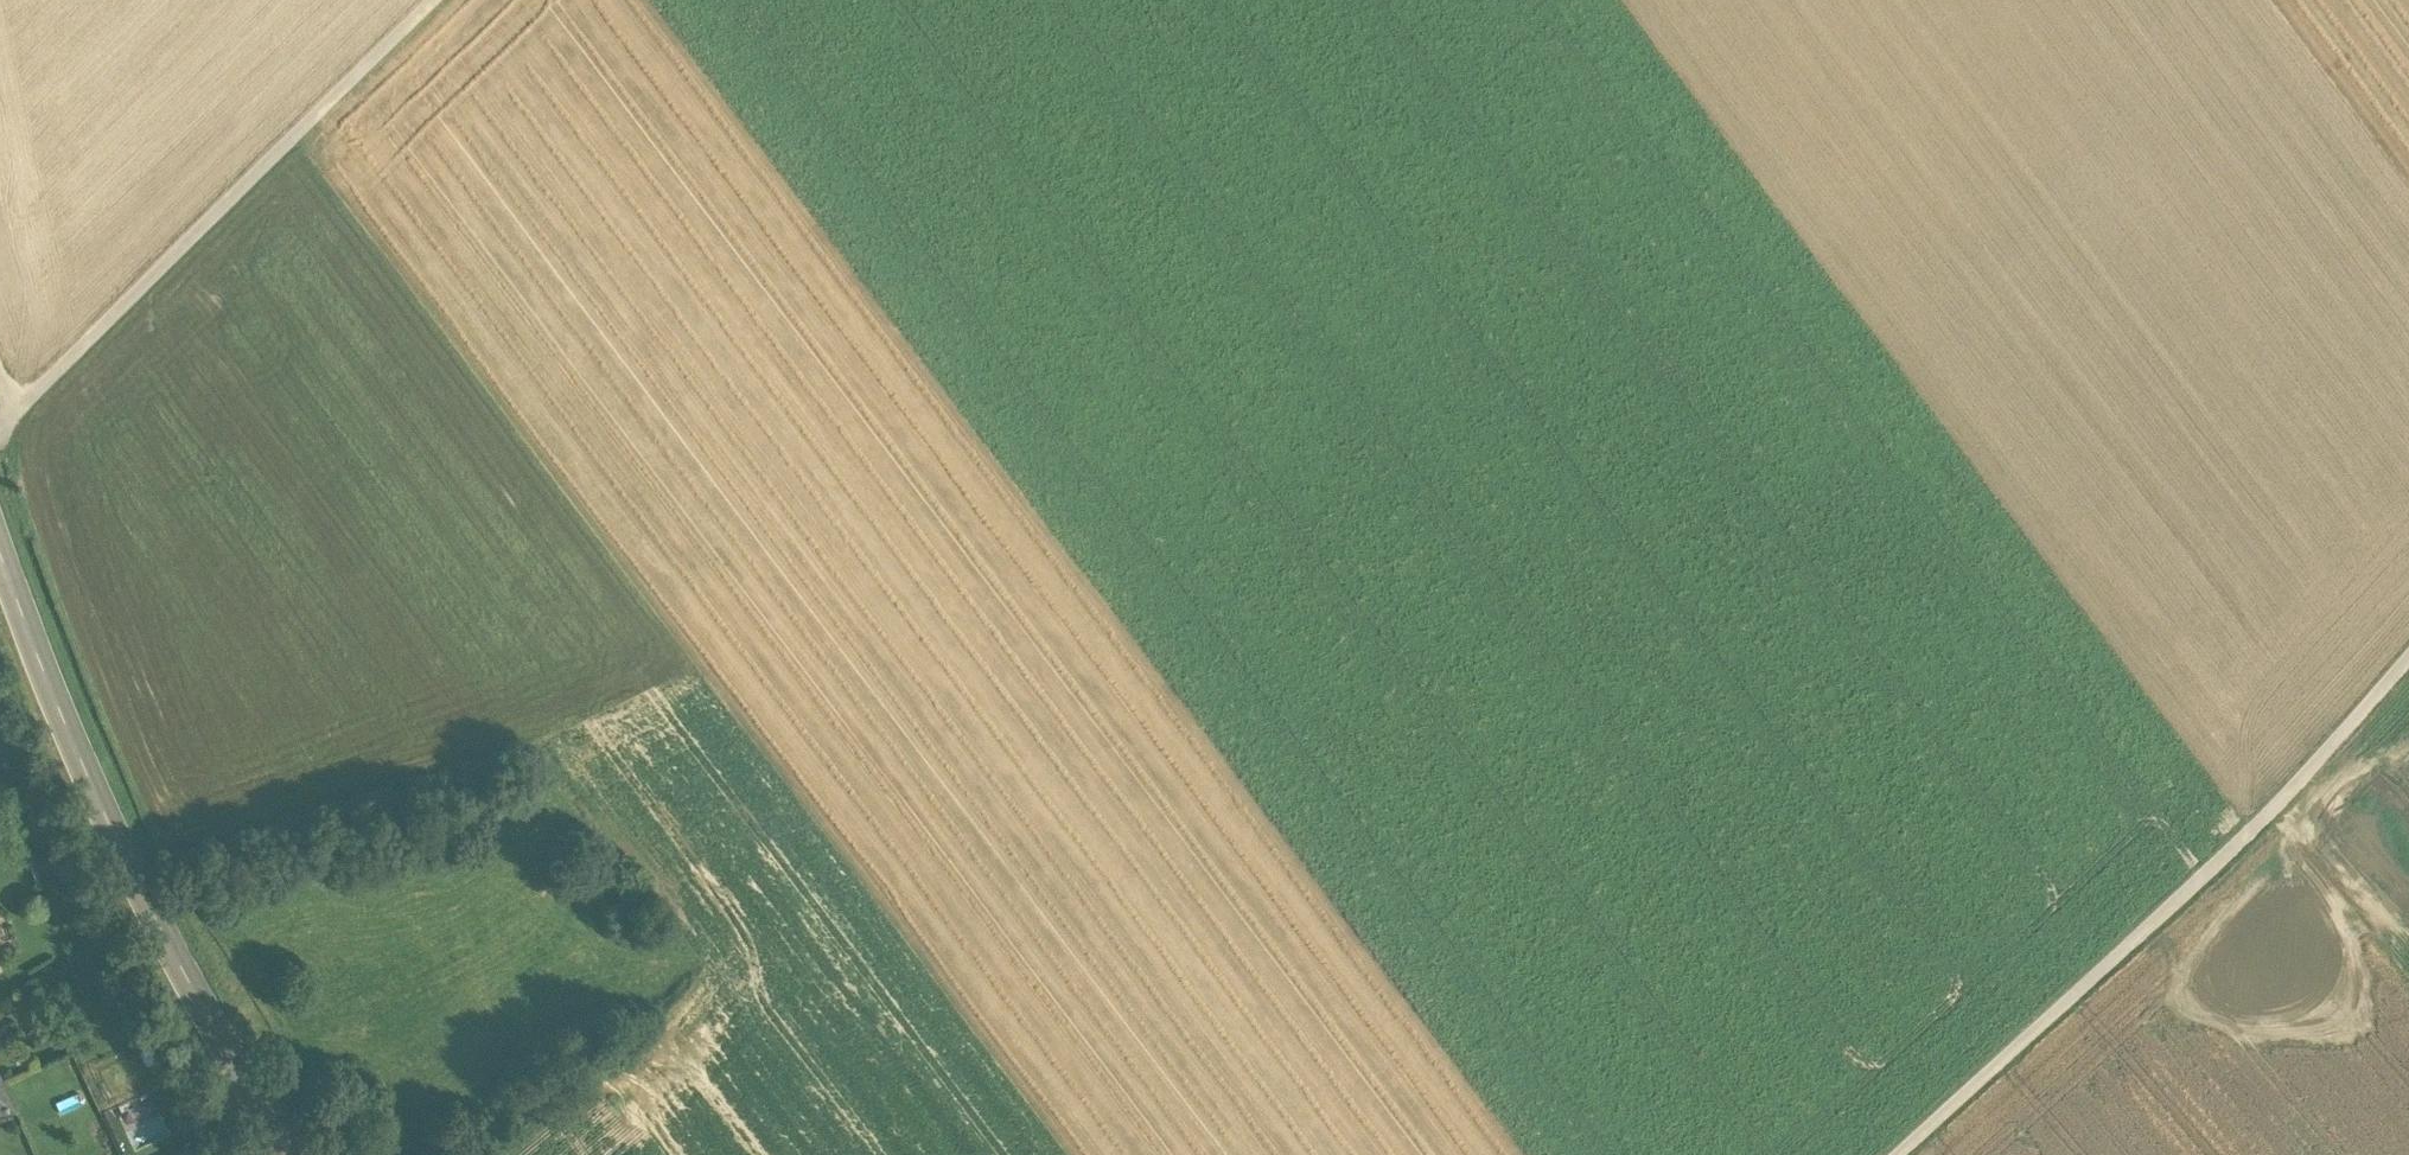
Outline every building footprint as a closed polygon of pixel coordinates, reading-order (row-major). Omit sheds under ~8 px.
[(57,849),(29,857),(35,878),(63,869),(57,849)] [(11,1106),(0,1082),(0,1108),(11,1106)]
